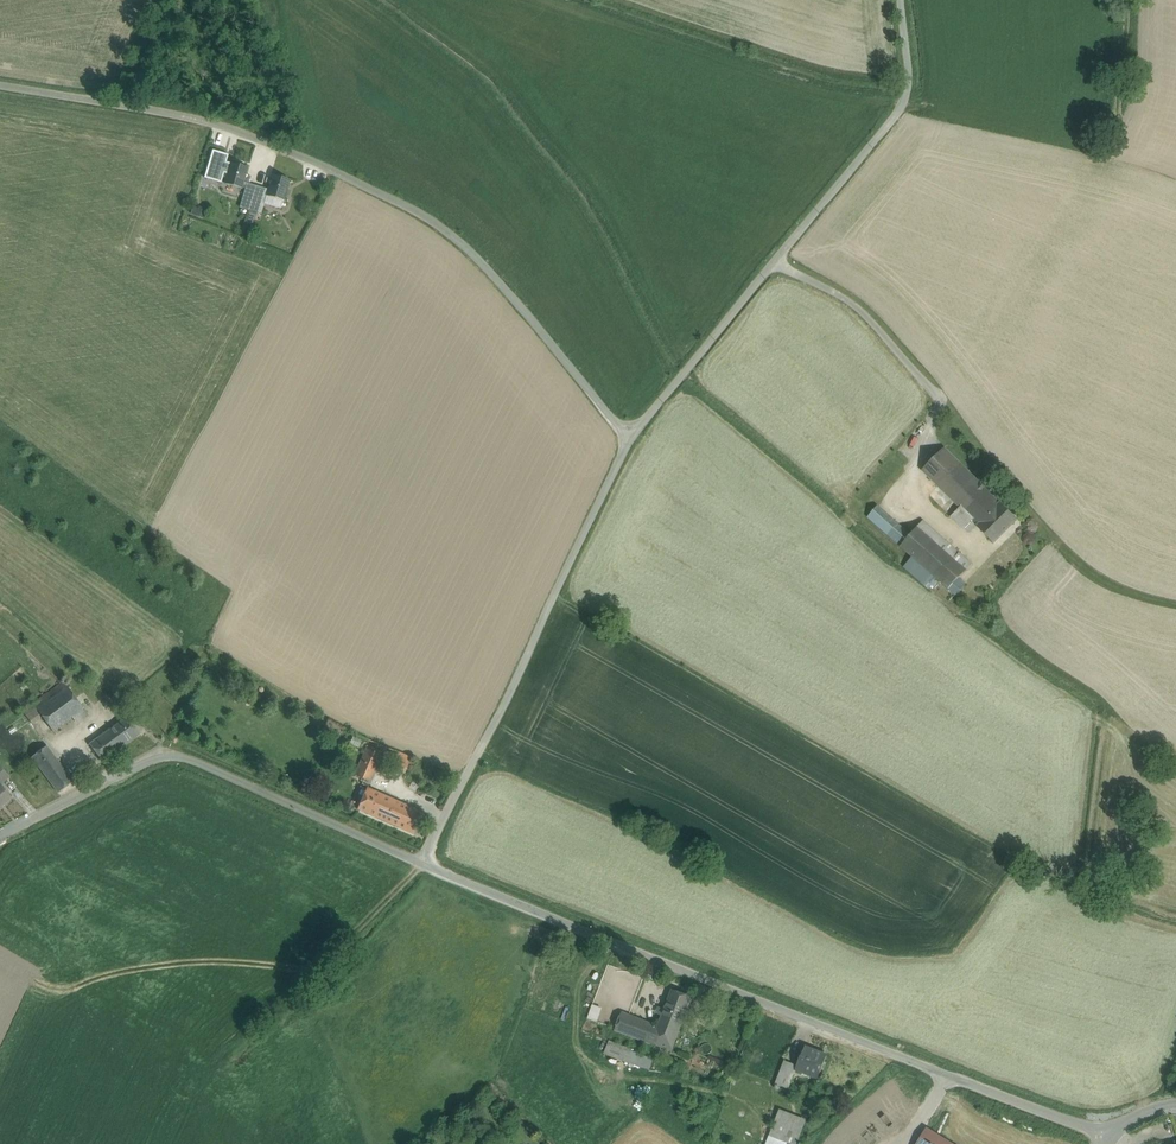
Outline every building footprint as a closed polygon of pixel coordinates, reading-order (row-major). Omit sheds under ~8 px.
[(229,155),(213,150),(204,178),(221,183),(224,173),(227,174),(230,166),(225,165),(229,155)] [(248,168),(231,163),(230,166),(227,174),(224,184),(242,189),(248,168)] [(290,180),(272,175),(266,196),(283,201),(290,180)] [(265,189),(247,184),(240,208),(258,213),(265,189)] [(200,217),(203,209),(195,206),(192,214),(200,217)] [(945,448),(922,470),(938,486),(960,464),(945,448)] [(1000,503),(960,464),(938,486),(960,508),(973,521),(978,526),(1000,503)] [(978,526),(977,526),(994,543),(1018,519),(1001,502),(1000,503),(978,526)] [(910,535),(877,507),(867,517),(900,547),(910,535)] [(973,521),(960,508),(951,517),(964,530),(973,521)] [(972,565),(922,521),(910,535),(900,547),(912,557),(937,579),(948,589),(959,579),(972,565)] [(937,579),(912,557),(904,566),(929,589),(937,579)] [(959,579),(948,589),(955,595),(965,585),(959,579)] [(61,680),(31,703),(37,710),(68,688),(61,680)] [(68,688),(37,710),(42,717),(53,731),(75,715),(83,709),(68,688)] [(37,710),(31,703),(21,710),(32,724),(42,717),(37,710)] [(83,709),(75,715),(80,722),(88,716),(83,709)] [(127,717),(90,745),(103,761),(140,734),(127,717)] [(65,771),(47,746),(32,757),(50,782),(65,771)] [(366,749),(352,782),(367,789),(367,788),(381,755),(366,749)] [(411,758),(398,752),(391,768),(405,773),(411,758)] [(0,784),(9,777),(0,765),(0,784)] [(65,771),(50,782),(58,793),(73,782),(65,771)] [(0,784),(0,807),(11,798),(0,784)] [(401,803),(367,788),(367,789),(358,809),(392,824),(401,803)] [(423,813),(401,803),(392,824),(414,834),(423,813)] [(692,998),(672,990),(664,1011),(684,1018),(692,998)] [(629,1016),(594,1002),(587,1019),(623,1033),(629,1016)] [(664,1011),(658,1027),(629,1016),(623,1033),(671,1051),(684,1018),(664,1011)] [(612,1043),(608,1055),(621,1059),(625,1048),(612,1043)] [(827,1055),(806,1047),(802,1056),(801,1056),(797,1066),(796,1070),(818,1079),(827,1055)] [(631,1051),(626,1062),(649,1071),(653,1060),(631,1051)] [(797,1066),(784,1061),(775,1084),(789,1089),(796,1070),(797,1066)] [(779,1109),(769,1136),(790,1143),(797,1143),(807,1120),(779,1109)]
